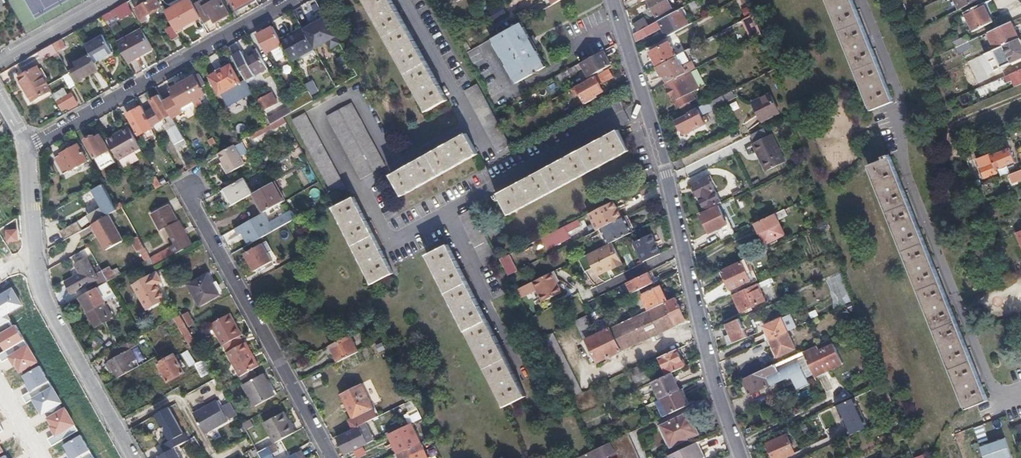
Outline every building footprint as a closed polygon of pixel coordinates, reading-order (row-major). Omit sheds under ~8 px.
[(155,0),(138,0),(141,6),(135,10),(141,22),(146,19),(145,17),(160,8),(155,0)] [(175,30),(200,17),(193,5),(190,0),(184,0),(164,11),(175,30)] [(193,5),(200,17),(203,22),(212,17),(214,21),(229,13),(222,0),(201,0),(193,5)] [(252,0),(230,0),(235,10),(252,0)] [(392,0),(365,0),(428,112),(448,100),(392,0)] [(643,1),(653,19),(671,8),(667,0),(644,0),(643,1)] [(872,110),(894,101),(852,0),(827,0),(872,110)] [(979,0),(955,0),(960,9),(979,0)] [(127,16),(132,12),(129,7),(127,3),(114,10),(119,20),(127,16)] [(974,31),(992,22),(983,4),(965,12),(974,31)] [(637,32),(633,34),(635,41),(661,28),(666,37),(688,25),(680,9),(648,26),(637,32)] [(114,10),(101,17),(107,27),(119,20),(114,10)] [(761,34),(753,15),(746,19),(755,40),(761,36),(761,34)] [(324,17),(302,29),(303,30),(311,44),(314,48),(326,41),(329,46),(337,41),(324,17)] [(633,25),(637,32),(648,26),(644,19),(633,25)] [(522,20),(492,37),(517,81),(546,65),(537,49),(538,48),(522,20)] [(995,49),(1019,38),(1011,21),(987,32),(995,49)] [(280,38),(273,26),(256,35),(266,54),(271,51),(281,46),(283,44),(280,38)] [(114,41),(126,61),(141,53),(142,54),(152,48),(140,27),(114,41)] [(301,27),(290,33),(292,36),(303,30),(302,29),(301,27)] [(283,44),(292,60),(314,48),(311,44),(303,30),(292,36),(290,33),(280,38),(283,44)] [(176,33),(169,36),(175,47),(181,43),(176,33)] [(952,41),(955,48),(969,41),(966,34),(952,41)] [(90,55),(95,63),(113,53),(103,36),(85,46),(90,55)] [(1019,38),(995,49),(1003,67),(1020,58),(1020,42),(1019,38)] [(52,45),(56,52),(66,46),(62,39),(52,45)] [(969,41),(955,48),(958,54),(972,47),(969,41)] [(656,64),(675,54),(669,42),(649,52),(656,64)] [(42,62),(57,53),(56,52),(52,45),(38,53),(42,62)] [(281,46),(271,51),(277,61),(286,56),(281,46)] [(242,51),(232,56),(247,82),(257,77),(255,74),(267,67),(257,49),(245,56),(242,51)] [(611,64),(603,50),(582,61),(590,75),(611,64)] [(656,64),(654,65),(661,78),(665,76),(668,82),(695,69),(691,61),(681,66),(675,54),(656,64)] [(82,78),(98,69),(95,63),(90,55),(74,64),(76,69),(70,72),(77,84),(83,80),(82,78)] [(68,68),(70,72),(76,69),(74,64),(68,68)] [(220,94),(240,83),(230,66),(210,77),(220,94)] [(668,82),(663,84),(676,108),(680,106),(688,102),(695,99),(692,93),(706,85),(698,67),(695,69),(668,82)] [(584,104),(595,98),(594,95),(603,91),(600,84),(613,76),(608,68),(571,88),(575,96),(579,94),(584,104)] [(50,92),(47,86),(37,69),(19,79),(32,102),(50,92)] [(1010,73),(1016,86),(1020,84),(1020,69),(1010,73)] [(63,77),(63,78),(70,89),(75,86),(68,74),(63,77)] [(205,85),(199,74),(183,83),(183,84),(194,103),(197,102),(196,100),(205,95),(201,87),(205,85)] [(336,88),(346,82),(343,77),(333,83),(336,88)] [(312,96),(334,87),(331,79),(317,84),(315,81),(307,84),(312,96)] [(995,80),(983,85),(986,90),(997,85),(995,80)] [(266,109),(278,102),(273,93),(278,90),(274,84),(269,86),(267,82),(260,86),(263,91),(257,94),(266,109)] [(510,144),(477,83),(464,90),(497,150),(510,144)] [(163,102),(171,115),(191,103),(191,105),(194,103),(183,84),(172,90),(174,95),(163,102)] [(77,104),(71,93),(61,99),(59,95),(55,97),(61,108),(66,106),(68,109),(77,104)] [(163,102),(160,96),(152,100),(162,120),(164,118),(171,130),(169,132),(175,143),(184,139),(171,115),(163,102)] [(725,104),(721,96),(691,110),(689,111),(690,114),(676,120),(680,130),(682,129),(684,133),(704,124),(700,116),(725,104)] [(780,112),(774,99),(756,107),(762,121),(780,112)] [(217,116),(221,113),(214,101),(210,104),(217,116)] [(680,106),(683,114),(689,111),(691,110),(688,102),(680,106)] [(270,124),(283,117),(293,112),(290,107),(290,106),(267,119),(270,124)] [(362,180),(385,167),(352,106),(328,119),(362,180)] [(155,130),(143,109),(129,116),(140,137),(155,130)] [(334,196),(347,189),(306,115),(293,122),(334,196)] [(131,130),(129,127),(115,135),(117,139),(131,130)] [(764,129),(751,135),(755,144),(753,145),(756,152),(776,144),(772,135),(768,137),(764,129)] [(115,135),(107,140),(118,160),(141,147),(131,130),(117,139),(115,135)] [(510,213),(629,150),(619,130),(499,193),(500,194),(498,195),(500,199),(502,198),(510,213)] [(402,196),(477,154),(467,134),(391,176),(402,196)] [(95,135),(85,140),(92,152),(96,158),(110,150),(101,135),(96,138),(95,135)] [(211,145),(216,142),(213,137),(208,140),(211,145)] [(85,140),(80,143),(86,155),(92,152),(85,140)] [(784,161),(776,144),(756,152),(764,170),(784,161)] [(221,151),(217,154),(227,172),(243,164),(232,145),(221,151)] [(63,173),(86,160),(77,146),(55,158),(63,173)] [(304,156),(299,147),(292,151),(296,160),(304,156)] [(994,171),(1015,162),(1009,148),(991,156),(990,153),(977,159),(985,178),(995,174),(994,171)] [(974,365),(890,158),(869,167),(968,409),(989,401),(974,365)] [(785,163),(784,161),(764,170),(765,171),(785,163)] [(150,179),(156,188),(162,185),(157,176),(150,179)] [(692,184),(699,199),(715,192),(708,176),(692,184)] [(233,204),(251,194),(252,193),(244,177),(224,188),(233,204)] [(639,188),(648,184),(645,178),(636,182),(639,188)] [(263,213),(285,201),(274,181),(252,193),(251,194),(263,213)] [(116,210),(117,210),(103,184),(92,190),(101,207),(85,216),(90,225),(91,224),(106,216),(108,215),(112,212),(116,210)] [(699,199),(704,211),(718,204),(720,203),(715,192),(699,199)] [(373,284),(394,273),(354,198),(333,209),(373,284)] [(600,229),(623,217),(614,201),(590,213),(598,230),(600,229)] [(0,205),(0,224),(9,218),(0,205)] [(154,266),(184,250),(183,247),(191,243),(177,221),(177,222),(168,206),(150,215),(159,232),(165,229),(174,245),(158,255),(150,259),(152,262),(154,266)] [(117,210),(116,210),(121,219),(126,216),(121,207),(117,210)] [(715,229),(720,240),(732,234),(727,224),(725,225),(716,207),(700,215),(708,232),(715,229)] [(259,238),(285,224),(302,215),(298,208),(276,220),(277,221),(268,225),(262,214),(226,234),(229,240),(243,233),(249,244),(259,238)] [(485,266),(497,259),(471,210),(458,216),(485,266)] [(106,216),(91,224),(106,250),(123,240),(108,215),(106,216)] [(784,235),(775,215),(754,224),(764,245),(784,235)] [(631,233),(623,217),(600,229),(608,244),(611,243),(622,237),(631,233)] [(583,224),(580,218),(551,233),(556,244),(579,233),(576,228),(583,224)] [(64,239),(82,229),(77,220),(59,231),(64,239)] [(586,226),(590,234),(597,231),(593,223),(586,226)] [(643,261),(660,253),(651,234),(635,243),(643,261)] [(145,262),(150,259),(137,235),(131,238),(145,262)] [(621,261),(611,243),(608,244),(577,259),(584,274),(593,270),(595,274),(621,261)] [(254,271),(271,262),(262,245),(245,254),(254,271)] [(504,407),(525,397),(448,247),(427,257),(453,308),(504,407)] [(499,259),(508,275),(516,271),(508,254),(499,259)] [(99,287),(107,282),(101,271),(93,275),(84,259),(76,263),(82,274),(66,282),(72,293),(95,281),(99,287)] [(621,261),(595,274),(596,277),(622,264),(621,261)] [(748,281),(740,263),(722,271),(730,289),(748,281)] [(101,271),(107,282),(114,278),(108,268),(101,271)] [(551,272),(533,281),(543,301),(561,292),(555,281),(551,272)] [(639,290),(653,283),(648,272),(641,276),(627,282),(632,294),(639,290)] [(151,276),(151,275),(132,285),(146,312),(164,302),(158,291),(157,292),(154,286),(161,283),(156,273),(151,276)] [(200,304),(220,294),(209,273),(189,284),(200,304)] [(774,283),(772,278),(758,284),(760,289),(774,283)] [(99,293),(109,287),(107,282),(99,287),(96,288),(99,293)] [(758,284),(733,295),(740,311),(765,301),(760,289),(758,284)] [(639,290),(632,294),(641,314),(667,302),(659,286),(642,295),(639,290)] [(0,295),(0,319),(8,314),(24,305),(13,287),(0,295)] [(112,318),(99,293),(96,288),(80,297),(96,326),(112,318)] [(686,320),(675,297),(667,302),(677,324),(686,320)] [(667,302),(641,314),(611,328),(622,351),(678,325),(677,324),(667,302)] [(8,314),(0,319),(0,326),(11,320),(12,320),(8,314)] [(189,328),(195,325),(189,314),(183,317),(185,321),(189,328)] [(237,339),(243,335),(231,314),(212,324),(224,346),(237,339)] [(598,332),(589,314),(575,321),(584,338),(598,332)] [(763,326),(770,340),(789,331),(797,327),(791,314),(763,326)] [(183,317),(182,316),(175,319),(200,363),(206,360),(205,356),(189,328),(185,321),(183,317)] [(725,336),(729,344),(747,336),(740,318),(727,323),(731,333),(725,336)] [(0,326),(0,334),(14,326),(11,320),(0,326)] [(6,351),(25,339),(16,324),(14,326),(0,334),(0,341),(6,351)] [(622,351),(611,328),(588,339),(598,362),(622,351)] [(789,331),(770,340),(777,356),(796,348),(789,331)] [(539,338),(560,379),(569,398),(581,392),(552,332),(539,338)] [(350,336),(329,346),(338,363),(359,353),(350,336)] [(6,351),(0,355),(0,357),(3,361),(10,357),(29,346),(25,339),(6,351)] [(251,371),(260,366),(246,343),(242,346),(237,339),(224,346),(240,377),(251,371)] [(39,362),(29,346),(10,357),(20,374),(39,362)] [(815,376),(843,364),(835,346),(821,352),(818,348),(805,354),(815,376)] [(672,372),(690,364),(681,347),(661,356),(660,356),(669,374),(672,372)] [(121,348),(103,357),(107,364),(112,373),(116,380),(134,370),(130,365),(136,362),(129,350),(124,353),(121,348)] [(189,367),(196,363),(188,350),(181,354),(189,367)] [(803,352),(743,379),(746,385),(742,387),(744,390),(747,388),(750,393),(791,375),(797,388),(809,383),(807,378),(804,372),(799,360),(805,357),(803,352)] [(159,367),(169,384),(185,375),(175,357),(159,367)] [(811,369),(805,357),(799,360),(804,372),(811,369)] [(209,364),(206,360),(200,363),(196,366),(197,368),(204,380),(214,374),(209,364)] [(112,373),(107,364),(104,366),(109,375),(112,373)] [(647,378),(641,365),(630,370),(636,383),(647,378)] [(807,378),(813,376),(811,369),(804,372),(807,378)] [(240,377),(239,378),(254,407),(275,396),(263,375),(256,379),(251,371),(240,377)] [(661,399),(681,390),(672,372),(669,374),(653,381),(661,399)] [(342,393),(354,419),(348,422),(352,430),(368,422),(376,418),(360,385),(342,393)] [(81,388),(68,395),(74,407),(88,401),(81,388)] [(661,418),(688,406),(681,390),(661,399),(654,402),(661,418)] [(406,416),(418,410),(413,400),(401,406),(406,416)] [(202,410),(207,420),(232,406),(231,403),(221,408),(218,402),(202,410)] [(212,430),(238,416),(232,406),(207,420),(212,430)] [(168,408),(155,415),(169,441),(160,445),(164,453),(173,448),(187,440),(183,433),(182,433),(168,408)] [(406,416),(411,424),(422,419),(418,410),(406,416)] [(277,444),(294,434),(284,414),(266,424),(277,444)] [(669,448),(696,435),(687,415),(660,427),(669,448)] [(372,432),(368,422),(352,430),(337,437),(342,446),(372,432)] [(1016,441),(1020,439),(1020,423),(1012,425),(1016,441)] [(398,454),(420,444),(411,424),(388,435),(398,454)] [(376,439),(372,432),(342,446),(345,453),(376,439)] [(791,433),(767,444),(774,457),(783,457),(799,451),(791,433)] [(625,435),(610,443),(618,457),(636,457),(625,435)] [(259,439),(253,443),(259,454),(265,450),(259,439)] [(985,457),(1013,457),(1010,440),(983,445),(985,457)] [(269,456),(279,451),(276,444),(265,450),(259,454),(261,457),(270,457),(269,456)] [(420,444),(398,454),(399,457),(428,457),(420,444)] [(614,456),(609,445),(594,452),(597,457),(610,457),(614,456)] [(173,448),(164,453),(157,456),(158,457),(179,457),(173,448)]
